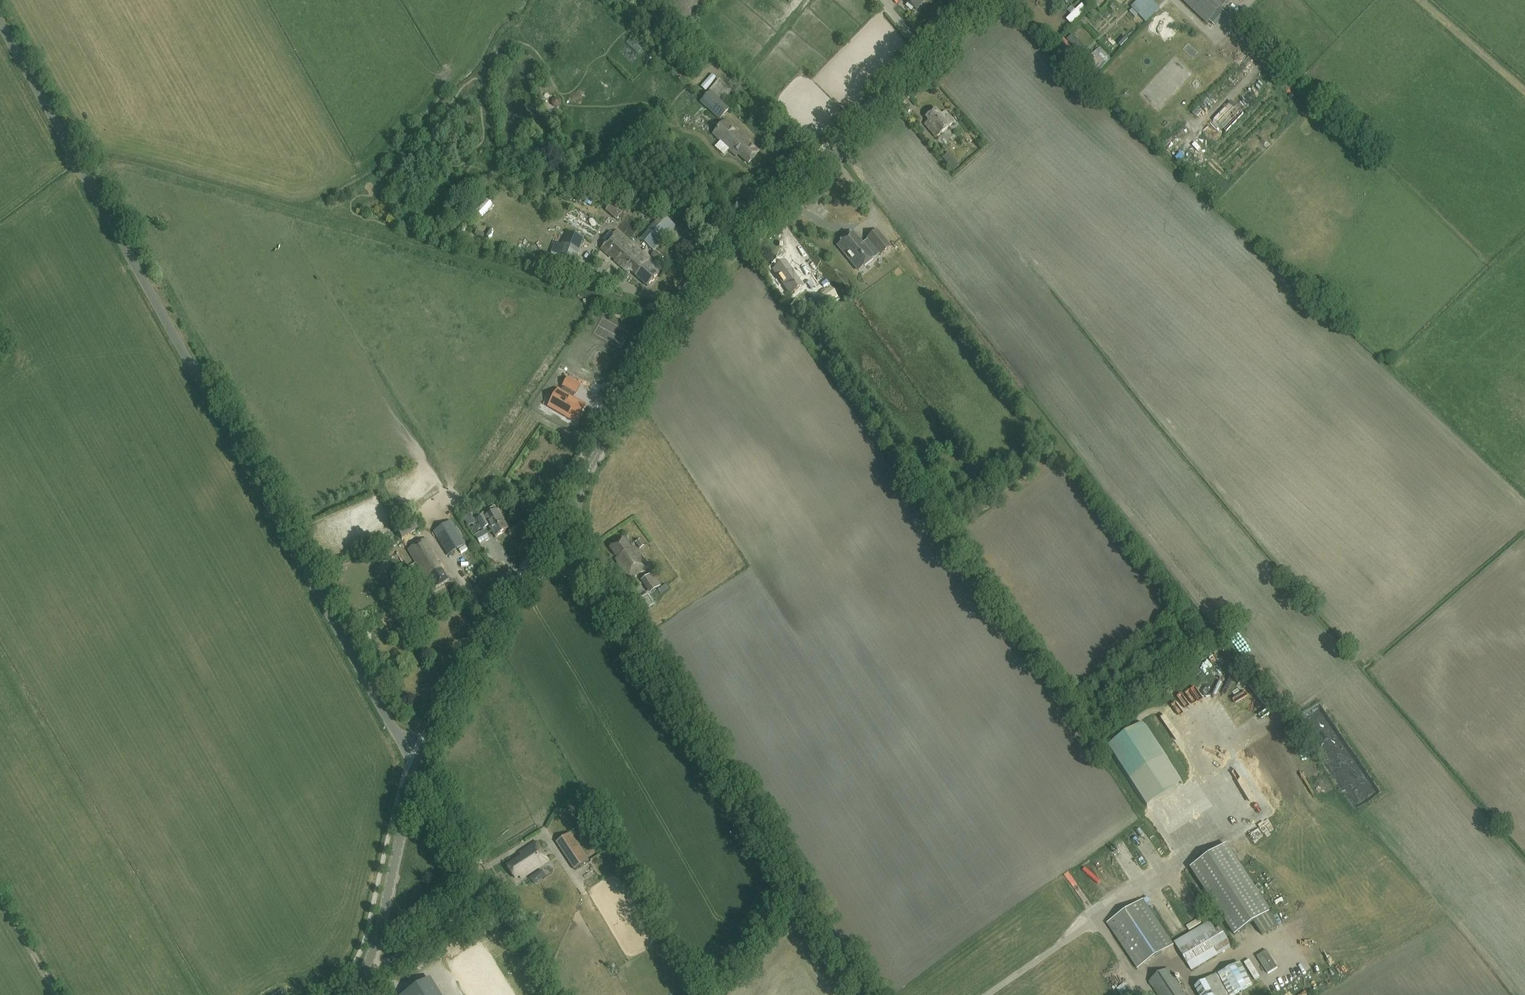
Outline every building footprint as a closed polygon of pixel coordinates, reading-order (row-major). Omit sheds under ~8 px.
[(913,8),(917,11),(926,0),(903,0),(913,8)] [(1146,22),(1160,9),(1152,0),(1138,0),(1131,7),(1146,22)] [(1206,24),(1225,5),(1219,0),(1181,0),(1206,24)] [(1227,14),(1221,9),(1209,21),(1215,26),(1227,14)] [(1089,58),(1100,67),(1110,55),(1100,46),(1089,58)] [(712,90),(726,99),(734,88),(719,78),(712,90)] [(725,146),(725,147),(734,155),(741,160),(742,159),(748,165),(760,151),(750,143),(751,141),(738,130),(739,130),(726,119),(723,116),(730,109),(711,91),(700,102),(720,120),(720,119),(723,122),(712,134),(725,146)] [(558,96),(553,102),(559,107),(564,101),(558,96)] [(936,137),(954,122),(945,111),(941,115),(935,108),(925,117),(929,120),(925,124),(936,137)] [(772,143),(776,139),(771,134),(767,138),(772,143)] [(960,166),(949,153),(943,158),(954,171),(960,166)] [(436,217),(438,218),(444,216),(442,211),(439,210),(436,211),(434,214),(436,217)] [(603,222),(583,210),(575,224),(595,236),(603,222)] [(652,250),(675,226),(661,214),(640,238),(652,250)] [(659,273),(648,262),(650,260),(616,230),(600,249),(628,274),(630,271),(635,276),(635,275),(647,286),(659,273)] [(853,233),(838,245),(859,271),(874,259),(871,255),(876,250),(881,255),(891,247),(877,230),(867,238),(870,243),(865,247),(853,233)] [(573,268),(584,238),(566,232),(555,262),(573,268)] [(773,271),(791,296),(804,287),(786,262),(773,271)] [(825,307),(837,298),(831,290),(819,298),(825,307)] [(565,388),(562,393),(559,391),(550,407),(567,417),(566,418),(574,422),(574,421),(577,423),(586,407),(574,400),(581,387),(569,380),(564,387),(565,388)] [(497,509),(486,516),(484,514),(476,518),(483,529),(488,526),(495,537),(509,528),(497,509)] [(467,523),(474,519),(470,513),(463,517),(467,523)] [(403,540),(420,529),(414,520),(396,531),(403,540)] [(448,556),(466,544),(451,521),(433,532),(448,556)] [(490,534),(480,540),(484,546),(494,540),(490,534)] [(379,555),(398,546),(392,536),(374,545),(379,555)] [(610,547),(620,564),(617,565),(628,582),(649,567),(634,547),(631,548),(624,538),(610,547)] [(427,539),(409,549),(432,589),(448,580),(437,562),(441,560),(427,539)] [(644,545),(640,539),(635,542),(639,548),(644,545)] [(458,564),(464,574),(472,569),(467,559),(458,564)] [(409,566),(391,577),(398,591),(417,580),(409,566)] [(641,581),(649,594),(661,586),(652,573),(641,581)] [(646,608),(652,604),(647,597),(642,600),(646,608)] [(1149,732),(1119,751),(1152,803),(1183,783),(1149,732)] [(551,841),(555,839),(552,831),(547,833),(551,841)] [(574,870),(589,860),(570,832),(555,841),(574,870)] [(536,843),(522,852),(524,855),(506,866),(514,879),(519,876),(521,879),(548,861),(536,843)] [(1235,936),(1255,924),(1263,935),(1279,925),(1227,844),(1191,868),(1235,936)] [(1137,969),(1174,945),(1144,899),(1107,923),(1137,969)] [(1191,970),(1232,947),(1220,927),(1179,951),(1191,970)] [(1269,968),(1271,972),(1280,968),(1269,946),(1259,951),(1267,968),(1269,968)] [(1250,957),(1246,960),(1257,978),(1262,976),(1250,957)] [(1252,985),(1240,963),(1219,974),(1218,972),(1195,987),(1199,994),(1234,994),(1252,985)] [(1169,967),(1149,982),(1158,994),(1187,994),(1169,967)] [(429,978),(402,994),(440,994),(429,978)] [(1126,981),(1119,986),(1122,991),(1129,986),(1126,981)]
